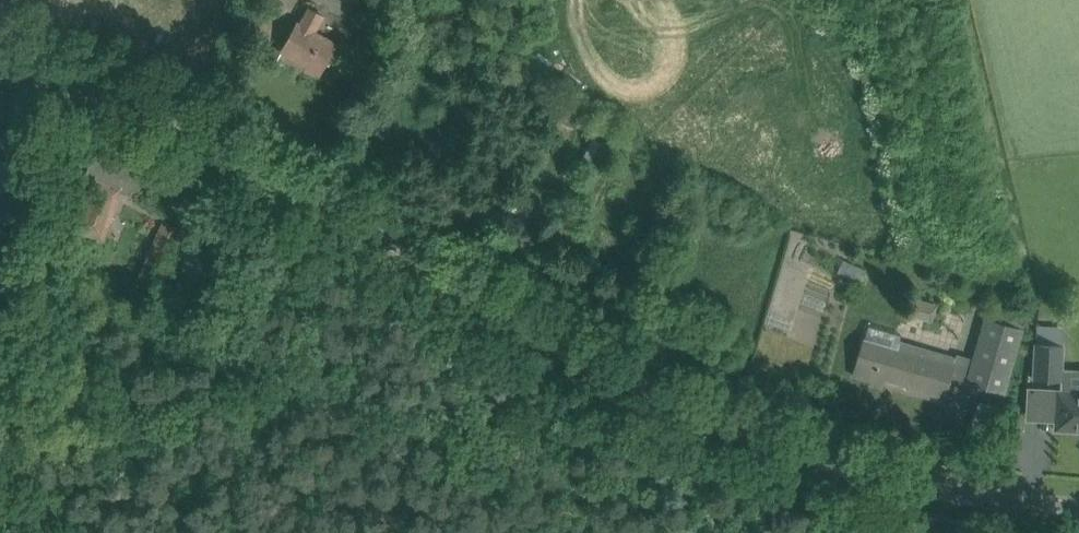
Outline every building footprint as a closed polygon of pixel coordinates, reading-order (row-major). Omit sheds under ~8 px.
[(283,51),(290,54),(309,65),(307,68),(319,75),(336,43),(314,32),(323,15),(308,7),(300,23),(298,22),(283,51)] [(0,91),(0,145),(9,93),(0,91)] [(568,98),(557,117),(574,127),(585,108),(568,98)] [(610,147),(594,139),(582,164),(597,172),(610,147)] [(77,230),(98,238),(104,239),(112,216),(109,215),(119,189),(130,192),(131,189),(138,186),(141,180),(136,173),(138,169),(96,154),(88,178),(97,181),(88,207),(85,206),(77,230)] [(19,195),(20,192),(25,164),(0,159),(0,192),(19,195)] [(513,192),(504,211),(525,222),(535,203),(513,192)] [(165,221),(155,241),(148,256),(164,264),(181,228),(165,221)] [(842,260),(837,271),(860,282),(865,270),(842,260)] [(985,318),(967,381),(1004,392),(1026,319),(1018,317),(1015,327),(985,318)] [(868,325),(860,354),(854,375),(871,380),(870,384),(881,387),(884,378),(909,385),(908,391),(943,401),(955,359),(920,349),(918,354),(897,348),(901,335),(868,325)] [(1033,380),(1060,381),(1062,345),(1035,343),(1033,380)] [(1055,418),(1054,430),(1078,431),(1078,391),(1057,390),(1056,397),(1050,397),(1049,418),(1055,418)]
